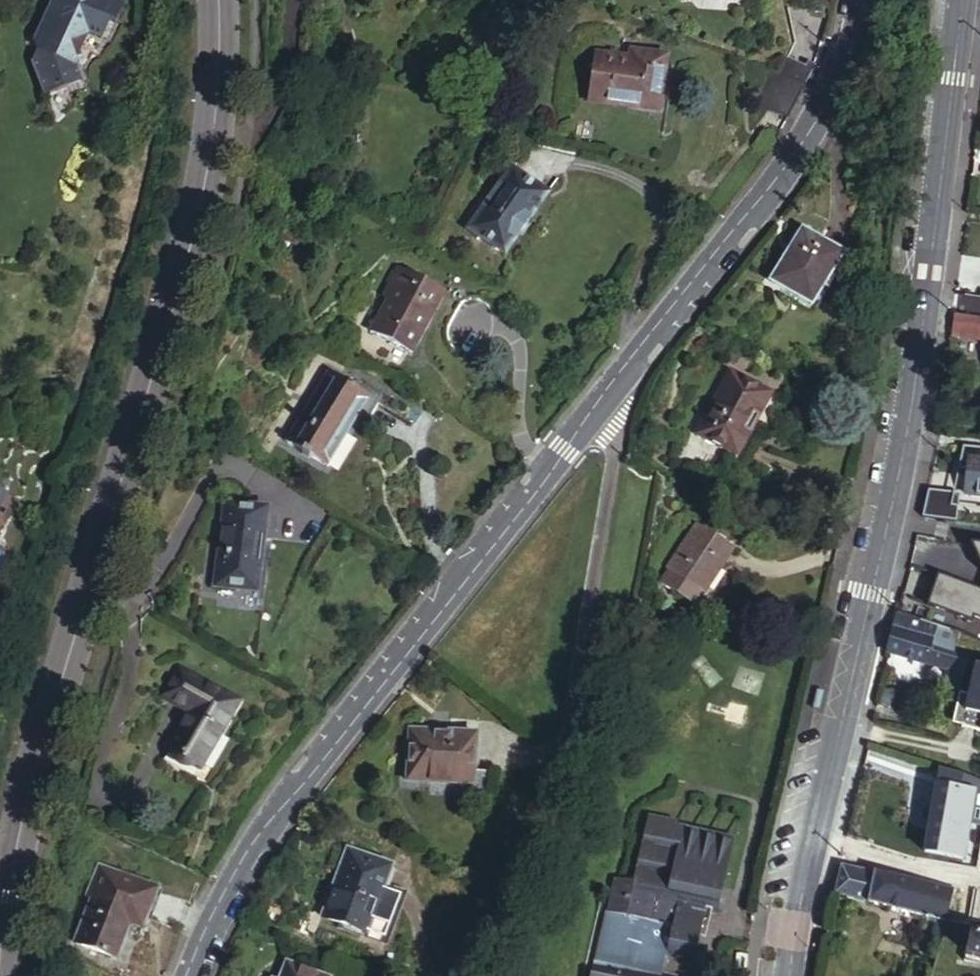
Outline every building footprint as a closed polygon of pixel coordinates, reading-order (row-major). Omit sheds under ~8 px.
[(33,65),(46,97),(86,82),(79,61),(90,35),(104,41),(114,20),(118,22),(124,4),(114,0),(63,0),(61,2),(66,9),(60,21),(50,24),(42,27),(37,39),(41,48),(33,65)] [(48,16),(50,24),(60,21),(66,9),(61,2),(53,3),(48,16)] [(594,53),(589,96),(635,102),(635,106),(658,108),(663,54),(629,50),(629,57),(594,53)] [(784,61),(778,76),(804,86),(807,80),(811,70),(784,61)] [(804,86),(778,76),(766,72),(753,105),(788,118),(796,103),(804,86)] [(510,169),(468,228),(502,252),(545,194),(510,169)] [(799,233),(770,283),(813,307),(841,258),(799,233)] [(387,297),(370,329),(410,350),(444,290),(398,266),(382,294),(387,297)] [(329,373),(285,441),(323,464),(343,434),(353,439),(377,403),(329,373)] [(729,375),(696,435),(734,458),(769,397),(729,375)] [(965,493),(979,494),(979,455),(969,454),(965,493)] [(12,493),(0,486),(0,512),(12,493)] [(225,503),(216,585),(257,589),(266,507),(225,503)] [(702,524),(671,569),(703,591),(733,546),(702,524)] [(968,543),(979,571),(979,544),(968,543)] [(934,572),(923,603),(939,608),(948,577),(934,572)] [(948,577),(939,608),(970,618),(971,613),(979,616),(979,589),(976,587),(948,577)] [(894,612),(885,651),(940,667),(936,682),(960,689),(970,650),(940,642),(943,627),(894,612)] [(964,707),(979,712),(979,667),(975,666),(964,707)] [(189,712),(167,748),(198,767),(237,703),(178,669),(161,697),(189,712)] [(959,727),(979,732),(979,712),(964,707),(959,727)] [(408,780),(430,780),(431,769),(474,771),(475,732),(409,731),(408,780)] [(474,781),(474,771),(431,769),(430,780),(474,781)] [(926,857),(963,866),(979,801),(979,784),(946,776),(926,857)] [(687,975),(660,969),(662,963),(663,955),(692,961),(704,908),(715,911),(733,835),(676,822),(677,816),(648,809),(632,880),(610,876),(587,975),(687,975)] [(332,887),(323,916),(369,931),(390,864),(348,850),(336,889),(332,887)] [(951,890),(840,866),(833,896),(868,906),(935,918),(945,919),(951,890)] [(107,869),(77,941),(117,957),(136,913),(146,917),(157,889),(107,869)] [(945,919),(935,918),(925,954),(936,957),(945,919)] [(966,953),(979,955),(979,931),(970,929),(966,953)] [(289,965),(285,975),(317,975),(289,965)]
